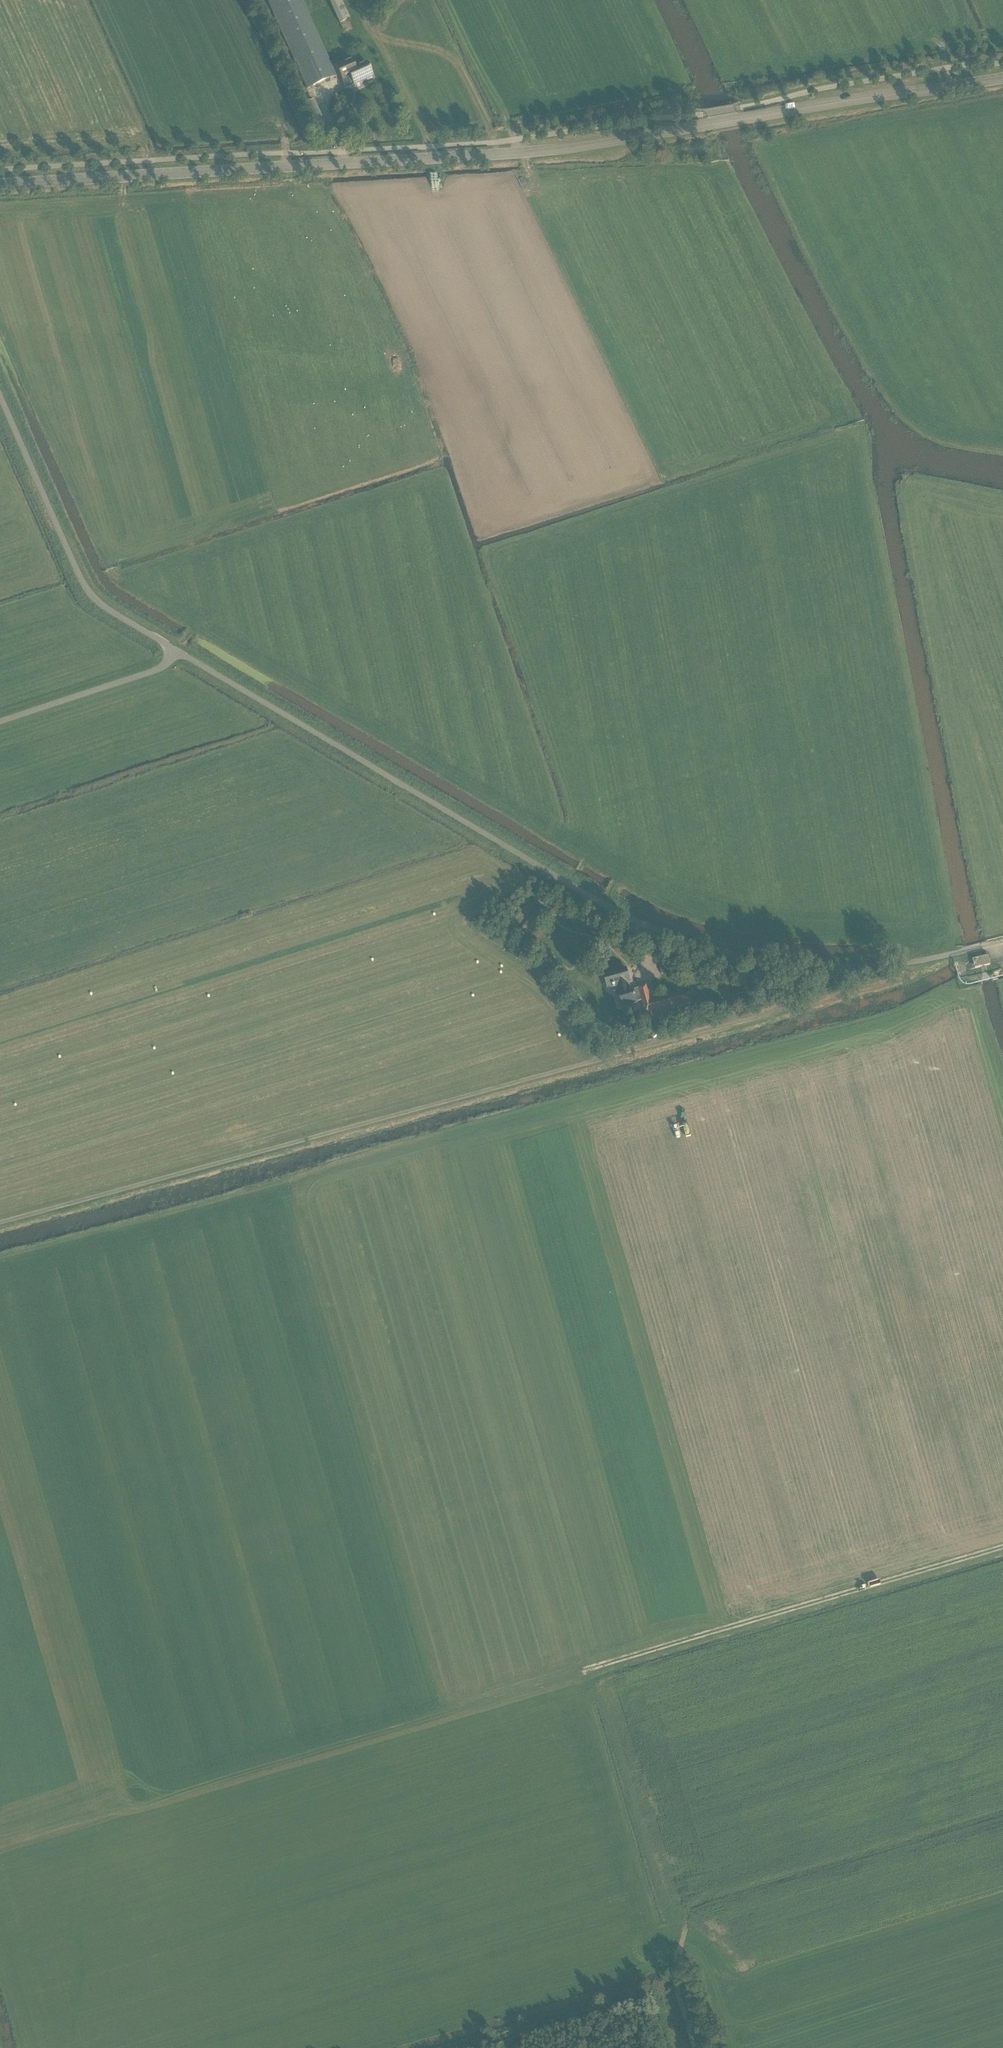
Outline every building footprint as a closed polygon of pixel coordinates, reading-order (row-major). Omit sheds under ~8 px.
[(337,75),(303,0),(268,0),(308,88),(337,75)] [(341,0),(329,0),(340,25),(350,20),(341,0)] [(367,62),(355,68),(350,59),(335,66),(342,82),(351,78),(355,86),(374,77),(367,62)] [(326,127),(314,100),(304,104),(317,131),(326,127)] [(988,956),(973,960),(975,969),(990,965),(988,956)] [(686,992),(659,1000),(655,988),(647,991),(646,986),(638,988),(638,989),(633,991),(633,990),(629,991),(627,983),(630,983),(626,969),(604,975),(608,988),(616,986),(618,993),(617,993),(621,1006),(637,1001),(636,998),(641,996),(646,1013),(676,1005),(679,1017),(692,1014),(686,992)]
